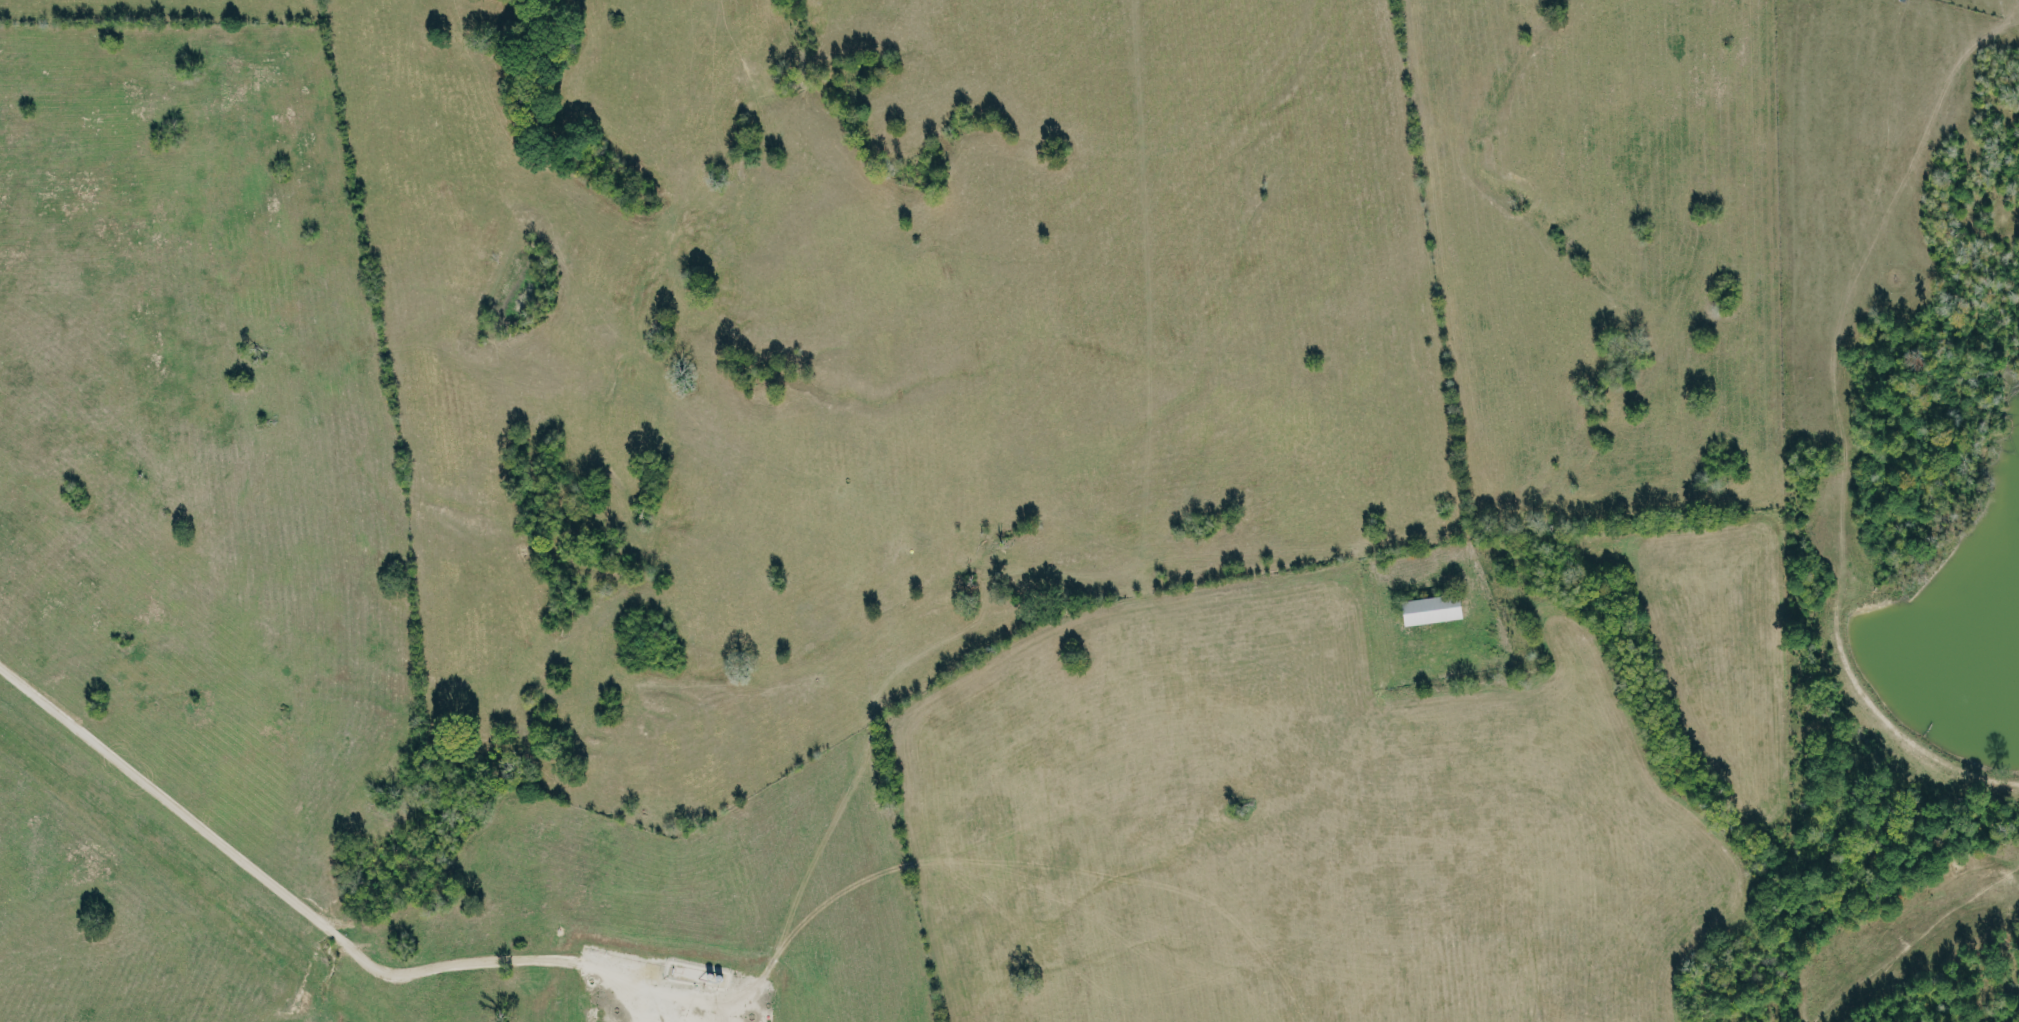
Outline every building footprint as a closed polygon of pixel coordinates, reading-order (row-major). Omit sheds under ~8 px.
[(1454,620),(1453,596),(1395,600),(1397,625),(1454,620)]
